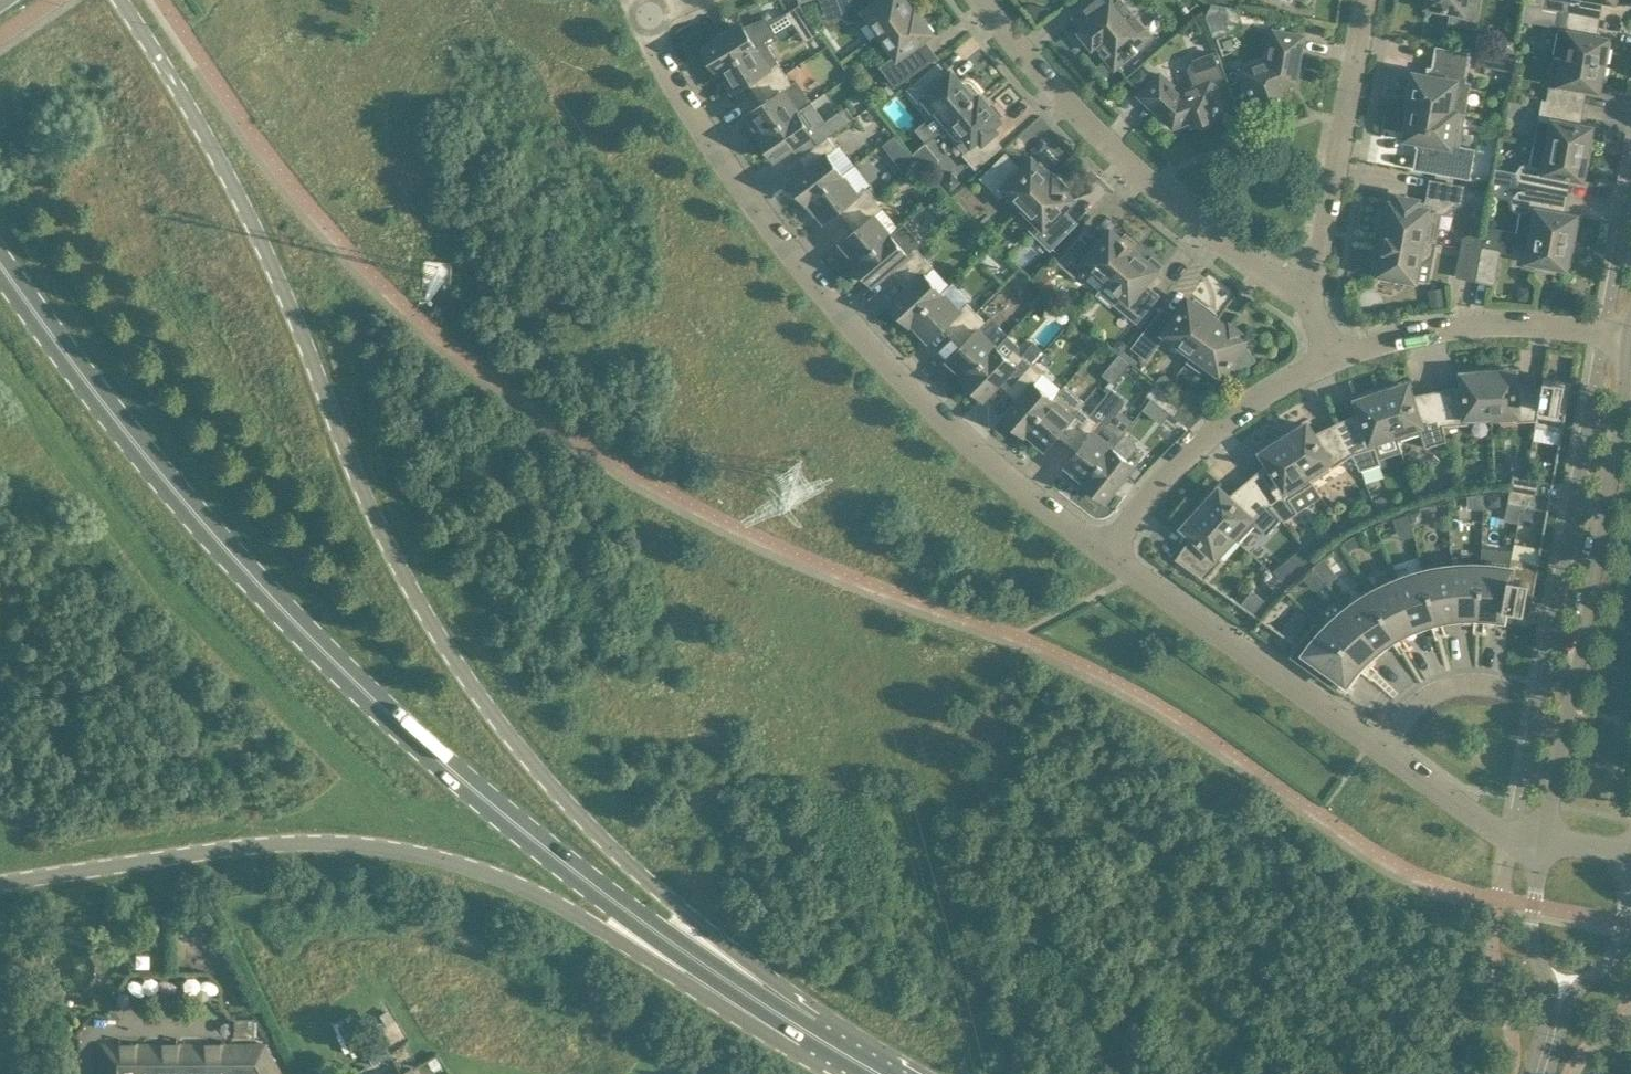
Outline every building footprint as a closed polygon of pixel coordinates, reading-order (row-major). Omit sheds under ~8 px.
[(906,0),(837,0),(844,17),(846,16),(869,20),(871,19),(881,33),(913,10),(913,9),(906,0)] [(1121,0),(1097,0),(1078,16),(1085,26),(1080,29),(1093,44),(1097,40),(1115,62),(1133,47),(1136,50),(1138,48),(1136,45),(1149,34),(1121,0)] [(1465,4),(1466,0),(1428,0),(1427,4),(1431,5),(1430,9),(1443,11),(1443,7),(1452,9),(1450,22),(1474,26),(1478,6),(1465,4)] [(1547,8),(1561,10),(1595,16),(1598,0),(1548,0),(1547,8)] [(790,15),(806,39),(819,31),(803,7),(790,15)] [(915,7),(913,9),(913,10),(881,33),(897,55),(882,65),(896,85),(931,59),(922,47),(925,45),(921,39),(932,31),(915,7)] [(1592,34),(1595,16),(1567,11),(1561,10),(1553,54),(1564,56),(1606,64),(1610,46),(1606,46),(1607,37),(1592,34)] [(744,26),(742,23),(703,47),(717,69),(756,46),(765,40),(776,34),(766,17),(744,26)] [(1279,86),(1289,82),(1295,80),(1303,35),(1275,30),(1269,59),(1242,69),(1254,101),(1264,97),(1267,101),(1271,102),(1276,100),(1278,97),(1278,92),(1281,91),(1279,86)] [(778,62),(765,40),(756,46),(717,69),(726,85),(729,83),(733,89),(754,77),(761,88),(785,73),(778,62)] [(1410,84),(1408,93),(1410,97),(1409,103),(1463,112),(1469,82),(1464,81),(1469,53),(1437,47),(1432,76),(1414,73),(1413,80),(1410,84)] [(1221,113),(1210,81),(1224,76),(1215,50),(1193,58),(1188,67),(1195,87),(1180,92),(1160,73),(1141,94),(1174,125),(1192,118),(1194,123),(1197,121),(1200,125),(1204,126),(1208,125),(1211,121),(1210,117),(1221,113)] [(1603,82),(1606,64),(1564,56),(1559,87),(1549,85),(1547,99),(1579,105),(1582,86),(1598,88),(1599,81),(1603,82)] [(983,93),(973,82),(970,80),(965,80),(961,81),(952,70),(942,78),(934,68),(910,88),(919,99),(921,97),(945,125),(983,93)] [(797,111),(811,101),(797,79),(791,83),(785,73),(761,88),(768,99),(748,112),(753,119),(749,121),(760,136),(797,111)] [(993,125),(1001,118),(999,117),(1003,114),(993,102),(989,105),(985,100),(987,98),(983,93),(945,125),(946,126),(954,135),(958,138),(962,138),(966,136),(974,146),(966,154),(976,165),(1000,145),(991,134),(997,129),(993,125)] [(1594,135),(1590,134),(1591,126),(1576,123),(1579,105),(1547,99),(1542,98),(1538,120),(1552,122),(1548,145),(1590,153),(1594,135)] [(1455,158),(1463,112),(1409,103),(1412,104),(1410,115),(1407,116),(1405,127),(1408,129),(1406,136),(1420,138),(1415,167),(1468,176),(1471,160),(1455,158)] [(797,142),(805,153),(828,136),(820,126),(812,132),(797,111),(760,136),(774,157),(797,142)] [(806,201),(842,173),(827,153),(835,146),(828,136),(805,153),(812,163),(790,180),(806,201)] [(1582,177),(1583,170),(1587,170),(1590,153),(1548,145),(1545,163),(1544,167),(1538,166),(1530,161),(1521,163),(1516,171),(1518,181),(1526,185),(1526,187),(1563,193),(1566,174),(1582,177)] [(1040,161),(1038,164),(1032,158),(1021,169),(1006,154),(983,177),(1001,195),(1007,189),(1024,205),(1051,177),(1048,174),(1051,171),(1040,161)] [(852,215),(874,197),(866,187),(858,194),(843,174),(842,173),(806,201),(817,215),(820,213),(825,219),(843,205),(852,215)] [(1054,174),(1051,177),(1024,205),(1039,220),(1031,228),(1050,247),(1076,222),(1062,208),(1072,198),(1064,190),(1066,187),(1054,174)] [(1435,242),(1440,211),(1445,212),(1460,201),(1463,185),(1431,179),(1427,201),(1417,200),(1417,198),(1399,195),(1398,202),(1391,201),(1389,214),(1385,213),(1382,228),(1386,229),(1385,233),(1435,242)] [(1563,193),(1526,187),(1526,188),(1518,190),(1511,198),(1513,207),(1521,212),(1530,211),(1536,212),(1532,234),(1574,241),(1578,223),(1574,223),(1575,215),(1560,212),(1563,193)] [(873,215),(882,207),(874,197),(852,215),(860,225),(842,240),(847,246),(844,249),(856,263),(889,235),(873,215)] [(922,243),(911,230),(906,222),(899,228),(898,227),(889,235),(856,263),(872,282),(893,265),(902,275),(924,255),(916,247),(922,243)] [(1495,282),(1501,248),(1513,251),(1517,231),(1485,224),(1483,235),(1482,244),(1481,251),(1476,279),(1495,282)] [(1107,280),(1134,248),(1131,246),(1135,241),(1126,233),(1121,238),(1111,229),(1096,247),(1082,235),(1060,260),(1083,279),(1093,268),(1107,280)] [(1432,255),(1435,242),(1385,233),(1382,252),(1378,252),(1375,266),(1379,267),(1378,272),(1384,273),(1386,277),(1394,278),(1398,276),(1414,279),(1418,260),(1423,261),(1432,255)] [(1470,233),(1464,236),(1462,247),(1481,251),(1482,244),(1483,235),(1470,233)] [(1571,259),(1574,241),(1532,234),(1528,259),(1537,260),(1536,268),(1556,271),(1557,264),(1566,266),(1567,258),(1571,259)] [(1476,279),(1481,251),(1462,247),(1456,275),(1476,279)] [(1148,260),(1134,248),(1107,280),(1122,292),(1115,301),(1136,319),(1155,297),(1141,286),(1149,277),(1150,278),(1162,264),(1152,256),(1148,260)] [(909,322),(942,291),(925,272),(932,265),(924,255),(902,275),(911,284),(891,303),(909,322)] [(946,322),(955,332),(976,311),(967,302),(959,310),(942,291),(909,322),(921,335),(924,332),(929,338),(946,322)] [(1218,319),(1206,310),(1208,307),(1196,298),(1194,301),(1188,298),(1174,318),(1162,309),(1135,347),(1147,356),(1165,332),(1193,352),(1216,320),(1217,320),(1218,319)] [(978,328),(985,321),(997,309),(988,299),(976,311),(955,332),(965,341),(948,358),(954,363),(951,366),(964,379),(996,346),(978,328)] [(1227,327),(1217,320),(1216,320),(1193,352),(1188,359),(1200,368),(1205,361),(1222,374),(1231,363),(1238,368),(1253,358),(1242,341),(1244,337),(1238,334),(1241,331),(1230,323),(1227,327)] [(1002,377),(1012,386),(1031,364),(1014,349),(1007,356),(996,346),(964,379),(983,397),(1002,377)] [(1023,432),(1053,398),(1034,381),(1041,373),(1031,364),(1012,386),(1021,394),(1004,415),(1023,432)] [(1491,414),(1489,367),(1472,368),(1472,372),(1463,372),(1464,388),(1438,393),(1444,424),(1468,423),(1468,415),(1491,414)] [(1515,370),(1506,370),(1506,367),(1489,367),(1491,414),(1515,412),(1515,420),(1536,419),(1537,419),(1542,389),(1541,389),(1516,386),(1515,370)] [(1563,430),(1569,393),(1563,392),(1565,380),(1544,376),(1541,389),(1542,389),(1537,419),(1536,419),(1535,425),(1563,430)] [(1179,399),(1157,382),(1148,394),(1151,396),(1164,406),(1170,411),(1179,399)] [(1444,424),(1438,393),(1412,398),(1407,383),(1399,386),(1398,382),(1381,387),(1396,431),(1398,439),(1421,432),(1425,447),(1447,440),(1444,424)] [(1089,414),(1080,407),(1084,401),(1065,384),(1053,398),(1023,432),(1037,444),(1039,441),(1045,446),(1061,428),(1071,437),(1089,414)] [(1111,387),(1089,414),(1071,437),(1081,445),(1067,464),(1073,468),(1070,471),(1085,482),(1122,435),(1107,423),(1123,403),(1123,397),(1111,387)] [(1396,431),(1381,387),(1365,393),(1366,396),(1358,399),(1363,414),(1339,425),(1352,454),(1354,453),(1360,470),(1381,463),(1373,439),(1396,431)] [(1352,454),(1339,425),(1315,436),(1307,423),(1299,428),(1297,424),(1283,434),(1308,473),(1327,460),(1332,467),(1352,454)] [(1133,463),(1141,452),(1134,447),(1135,443),(1133,440),(1124,433),(1122,435),(1085,482),(1105,498),(1133,463)] [(1308,473),(1283,434),(1268,443),(1270,446),(1263,451),(1271,464),(1251,481),(1272,506),(1272,505),(1283,518),(1285,520),(1296,513),(1287,499),(1313,482),(1308,473)] [(1538,493),(1540,480),(1541,479),(1513,474),(1511,488),(1538,493)] [(1283,518),(1272,505),(1272,506),(1251,481),(1231,498),(1219,487),(1213,494),(1211,491),(1199,504),(1233,535),(1239,541),(1255,523),(1267,534),(1283,518)] [(1535,508),(1538,493),(1511,488),(1508,503),(1535,508)] [(1233,535),(1199,504),(1187,517),(1190,520),(1184,526),(1196,537),(1179,560),(1205,578),(1223,558),(1217,553),(1233,535)] [(1503,606),(1512,557),(1511,557),(1509,567),(1504,566),(1487,564),(1481,564),(1479,619),(1483,619),(1506,623),(1509,607),(1503,606)] [(1532,599),(1539,562),(1512,557),(1503,606),(1509,607),(1524,610),(1526,598),(1532,599)] [(1479,619),(1481,564),(1476,564),(1458,564),(1453,565),(1458,621),(1475,619),(1479,619)] [(1458,621),(1453,565),(1447,565),(1430,568),(1424,570),(1437,624),(1441,623),(1458,621)] [(1437,624),(1424,570),(1418,571),(1402,577),(1397,579),(1418,631),(1434,625),(1437,624)] [(1418,631),(1397,579),(1391,581),(1376,589),(1370,592),(1398,640),(1402,638),(1418,631)] [(1398,640),(1370,592),(1365,595),(1351,604),(1347,608),(1382,652),(1395,642),(1398,640)] [(1382,652),(1347,608),(1342,612),(1329,623),(1325,628),(1366,665),(1369,662),(1382,652)] [(1366,665),(1325,628),(1322,631),(1314,624),(1313,625),(1314,626),(1294,653),(1347,691),(1349,688),(1362,670),(1363,669),(1366,665)] [(103,1073),(282,1073),(266,1045),(103,1045),(103,1073)]
